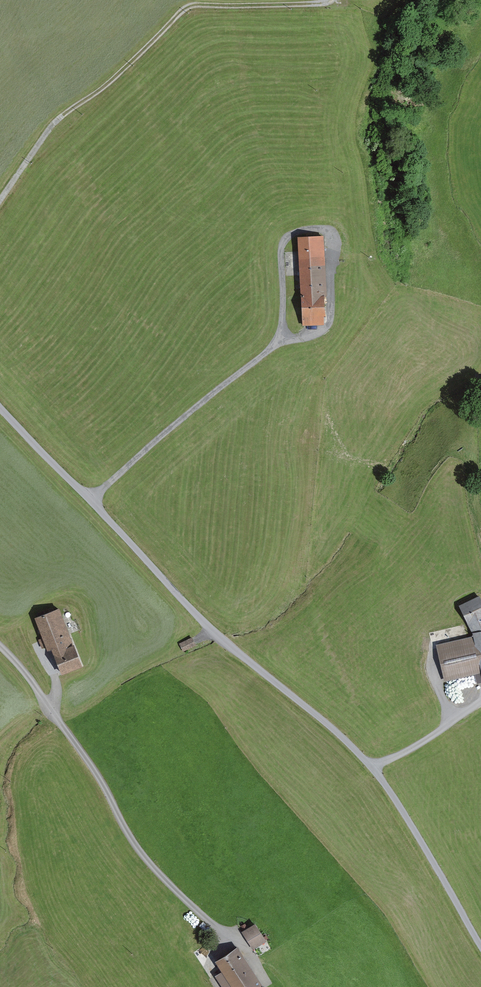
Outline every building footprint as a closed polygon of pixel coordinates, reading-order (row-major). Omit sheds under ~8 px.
[(321,238),(294,240),(298,324),(326,323),(321,238)] [(437,648),(445,680),(480,671),(480,677),(480,608),(474,596),(455,606),(468,628),(470,640),(437,648)] [(62,672),(83,664),(74,642),(73,643),(59,607),(35,616),(43,637),(39,639),(42,647),(46,646),(47,649),(52,647),(62,672)] [(192,638),(180,644),(184,651),(196,645),(192,638)] [(255,922),(241,931),(253,949),(267,939),(255,922)] [(238,945),(215,960),(222,970),(214,975),(222,986),(266,986),(238,945)]
